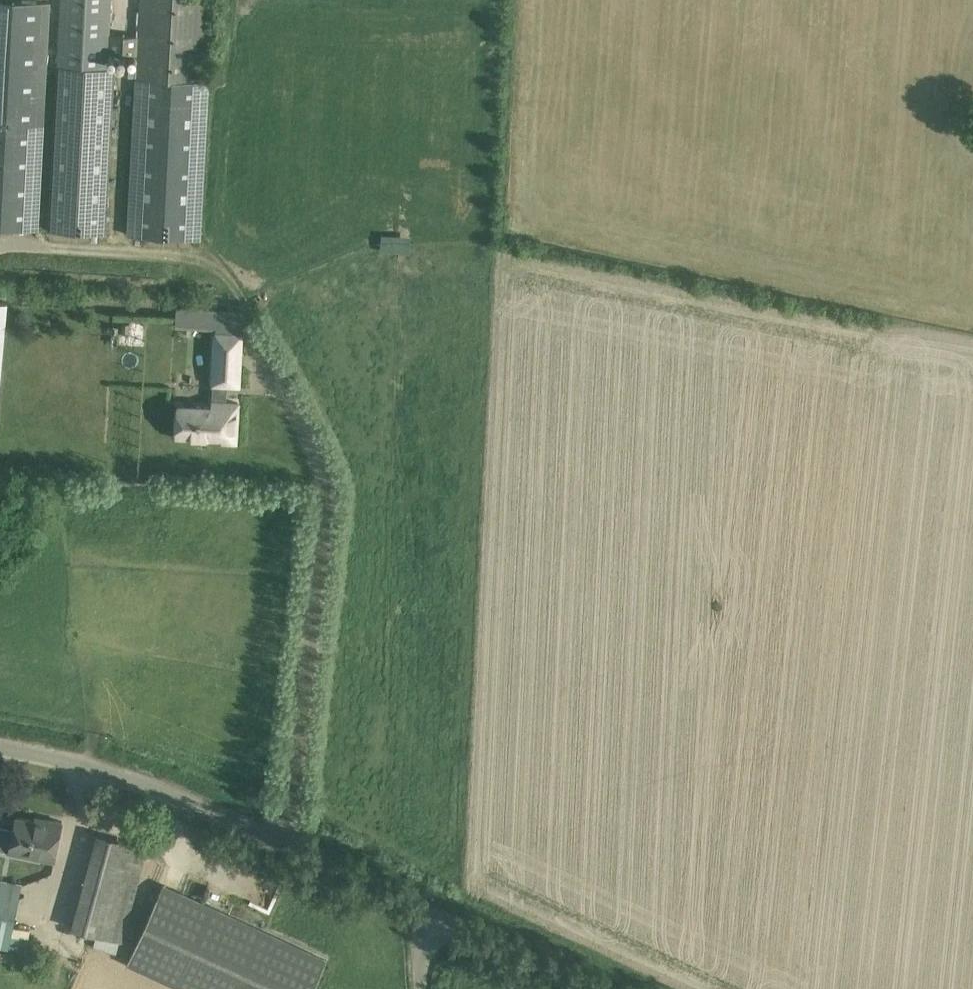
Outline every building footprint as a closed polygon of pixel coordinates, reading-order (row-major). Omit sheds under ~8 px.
[(40,230),(40,229),(48,82),(52,2),(20,0),(0,0),(0,228),(40,230)] [(96,234),(107,235),(116,68),(108,68),(109,53),(136,55),(127,234),(202,238),(210,80),(202,79),(207,0),(140,0),(139,10),(138,36),(110,34),(111,9),(112,0),(62,0),(50,231),(96,234)] [(177,307),(176,328),(216,331),(217,309),(177,307)] [(240,341),(216,339),(214,382),(238,383),(240,341)] [(240,400),(210,399),(210,404),(176,402),(174,437),(222,439),(221,443),(238,444),(240,400)] [(43,822),(16,817),(9,852),(54,861),(62,822),(44,818),(43,822)] [(146,846),(97,833),(72,928),(120,940),(146,846)] [(0,878),(0,947),(8,949),(22,883),(0,878)] [(163,885),(128,962),(186,988),(313,988),(327,960),(163,885)]
